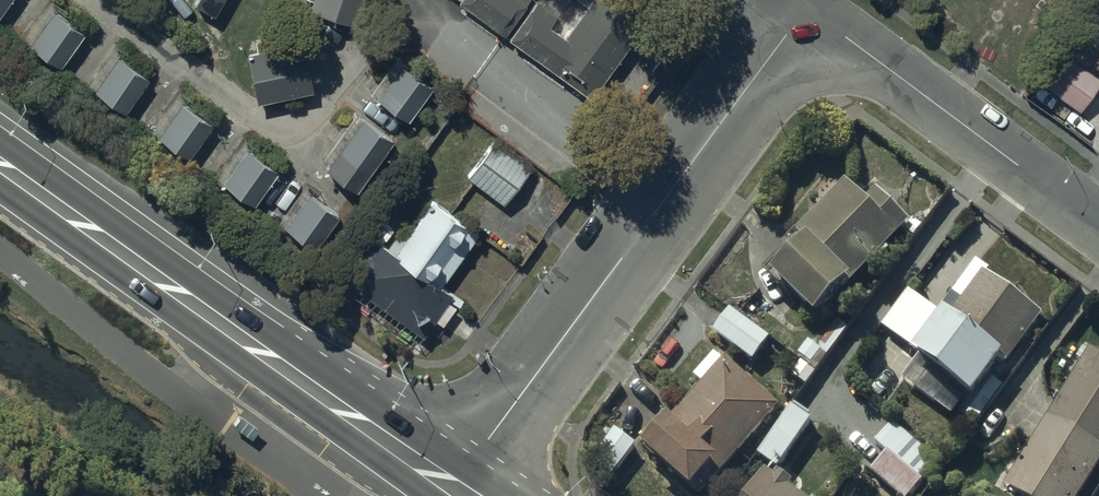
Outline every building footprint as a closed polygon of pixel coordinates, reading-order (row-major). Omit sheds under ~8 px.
[(10,0),(0,0),(0,14),(10,0)] [(313,0),(310,10),(355,27),(365,0),(312,0),(313,0)] [(458,2),(504,35),(526,6),(518,0),(460,0),(458,2)] [(53,14),(30,46),(60,68),(83,35),(53,14)] [(247,55),(257,105),(313,94),(304,44),(247,55)] [(1063,56),(1043,86),(1078,111),(1098,82),(1063,56)] [(119,59),(94,92),(124,114),(149,81),(119,59)] [(401,67),(378,101),(407,122),(431,88),(401,67)] [(181,104),(158,138),(189,159),(212,125),(181,104)] [(362,121),(326,171),(355,192),(392,143),(362,121)] [(496,142),(467,179),(502,206),(517,186),(516,185),(529,168),(496,142)] [(247,151),(223,185),(252,206),(277,173),(247,151)] [(809,248),(776,281),(817,322),(909,228),(878,198),(868,208),(849,188),(799,237),(809,248)] [(308,196),(284,229),(315,250),(338,218),(308,196)] [(432,203),(392,257),(439,291),(477,236),(432,203)] [(392,257),(371,242),(338,289),(418,345),(451,300),(439,291),(392,257)] [(910,294),(883,330),(918,356),(915,359),(974,403),(1003,364),(1009,369),(1045,321),(977,270),(941,317),(910,294)] [(714,334),(753,364),(770,342),(731,312),(714,334)] [(650,453),(646,458),(689,495),(705,495),(779,413),(717,357),(696,380),(705,389),(668,430),(664,426),(644,448),(650,453)] [(1090,357),(1007,491),(1014,495),(1081,495),(1098,467),(1098,363),(1090,357)] [(793,409),(759,460),(780,474),(815,424),(793,409)] [(257,430),(239,417),(234,424),(252,437),(257,430)] [(871,474),(896,495),(914,495),(940,466),(894,426),(877,445),(888,455),(871,474)] [(613,476),(637,450),(618,433),(594,460),(613,476)] [(753,495),(795,495),(790,493),(795,487),(781,477),(777,482),(768,475),(753,495)]
